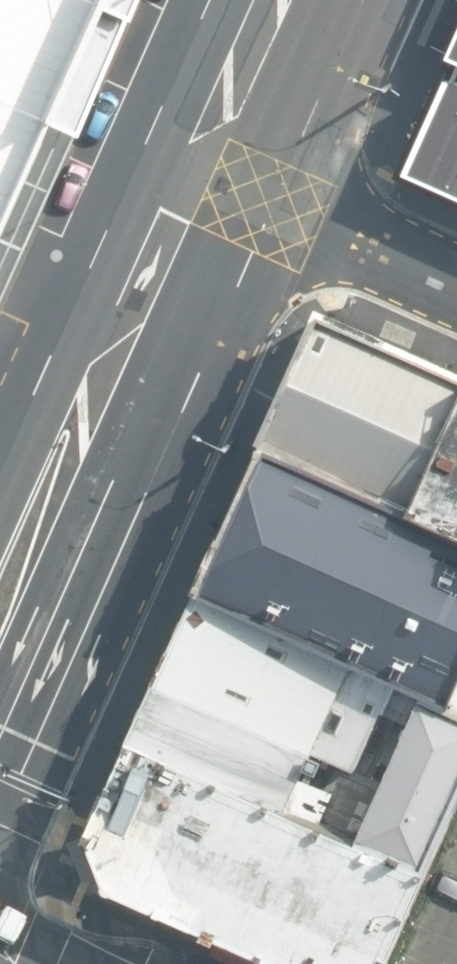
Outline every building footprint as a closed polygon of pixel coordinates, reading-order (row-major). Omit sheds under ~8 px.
[(34,116),(74,133),(118,31),(89,18),(94,5),(124,19),(132,0),(0,0),(0,195),(34,116)] [(445,40),(456,45),(456,12),(445,40)] [(429,70),(383,170),(456,204),(456,82),(429,70)] [(74,133),(34,116),(0,195),(0,295),(74,133)] [(411,515),(456,416),(456,370),(323,309),(261,445),(411,515)] [(411,515),(456,536),(456,416),(411,515)] [(261,445),(195,590),(201,596),(355,666),(426,696),(455,708),(456,703),(456,536),(411,515),(261,445)] [(355,666),(201,596),(134,741),(291,811),(310,770),(321,775),(329,759),(357,772),(384,712),(343,693),(355,666)] [(361,842),(431,872),(456,814),(456,709),(455,708),(426,696),(361,842)] [(134,741),(88,837),(108,887),(277,963),(389,963),(431,872),(361,842),(291,811),(134,741)]
